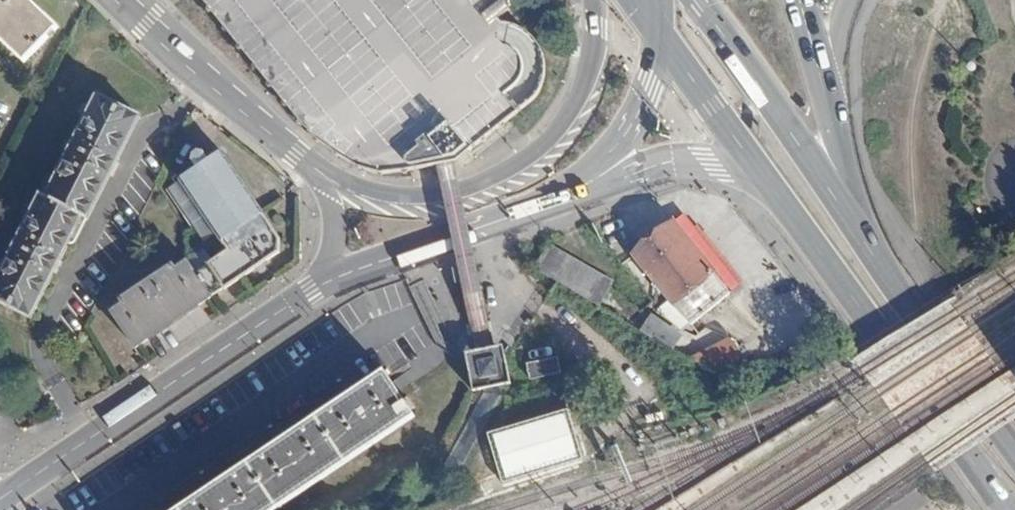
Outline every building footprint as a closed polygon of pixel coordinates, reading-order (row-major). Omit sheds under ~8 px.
[(25,63),(59,27),(30,0),(0,0),(0,39),(25,63)] [(306,124),(351,161),(381,171),(449,161),(458,159),(535,94),(542,75),(539,54),(533,40),(515,29),(502,27),(495,19),(507,8),(501,0),(199,0),(306,124)] [(0,262),(0,298),(25,312),(77,211),(81,213),(132,111),(94,91),(42,193),(36,191),(0,262)] [(229,253),(194,275),(210,299),(244,275),(278,253),(278,241),(222,152),(181,178),(229,253)] [(671,223),(632,253),(686,325),(726,295),(671,223)] [(546,246),(532,269),(598,308),(612,284),(546,246)] [(175,321),(210,299),(194,275),(188,265),(176,272),(173,267),(121,300),(124,305),(113,312),(135,346),(175,321)] [(651,313),(644,327),(673,343),(680,330),(651,313)] [(725,342),(690,361),(713,375),(726,368),(740,360),(730,343),(725,342)] [(495,385),(510,381),(507,367),(503,349),(502,344),(485,347),(468,351),(469,356),(473,375),(476,389),(482,387),(489,386),(495,385)] [(558,357),(527,363),(530,378),(561,372),(558,357)] [(177,509),(273,509),(412,417),(408,411),(412,409),(406,399),(402,401),(383,373),(177,509)] [(568,412),(494,434),(509,484),(583,463),(568,412)]
